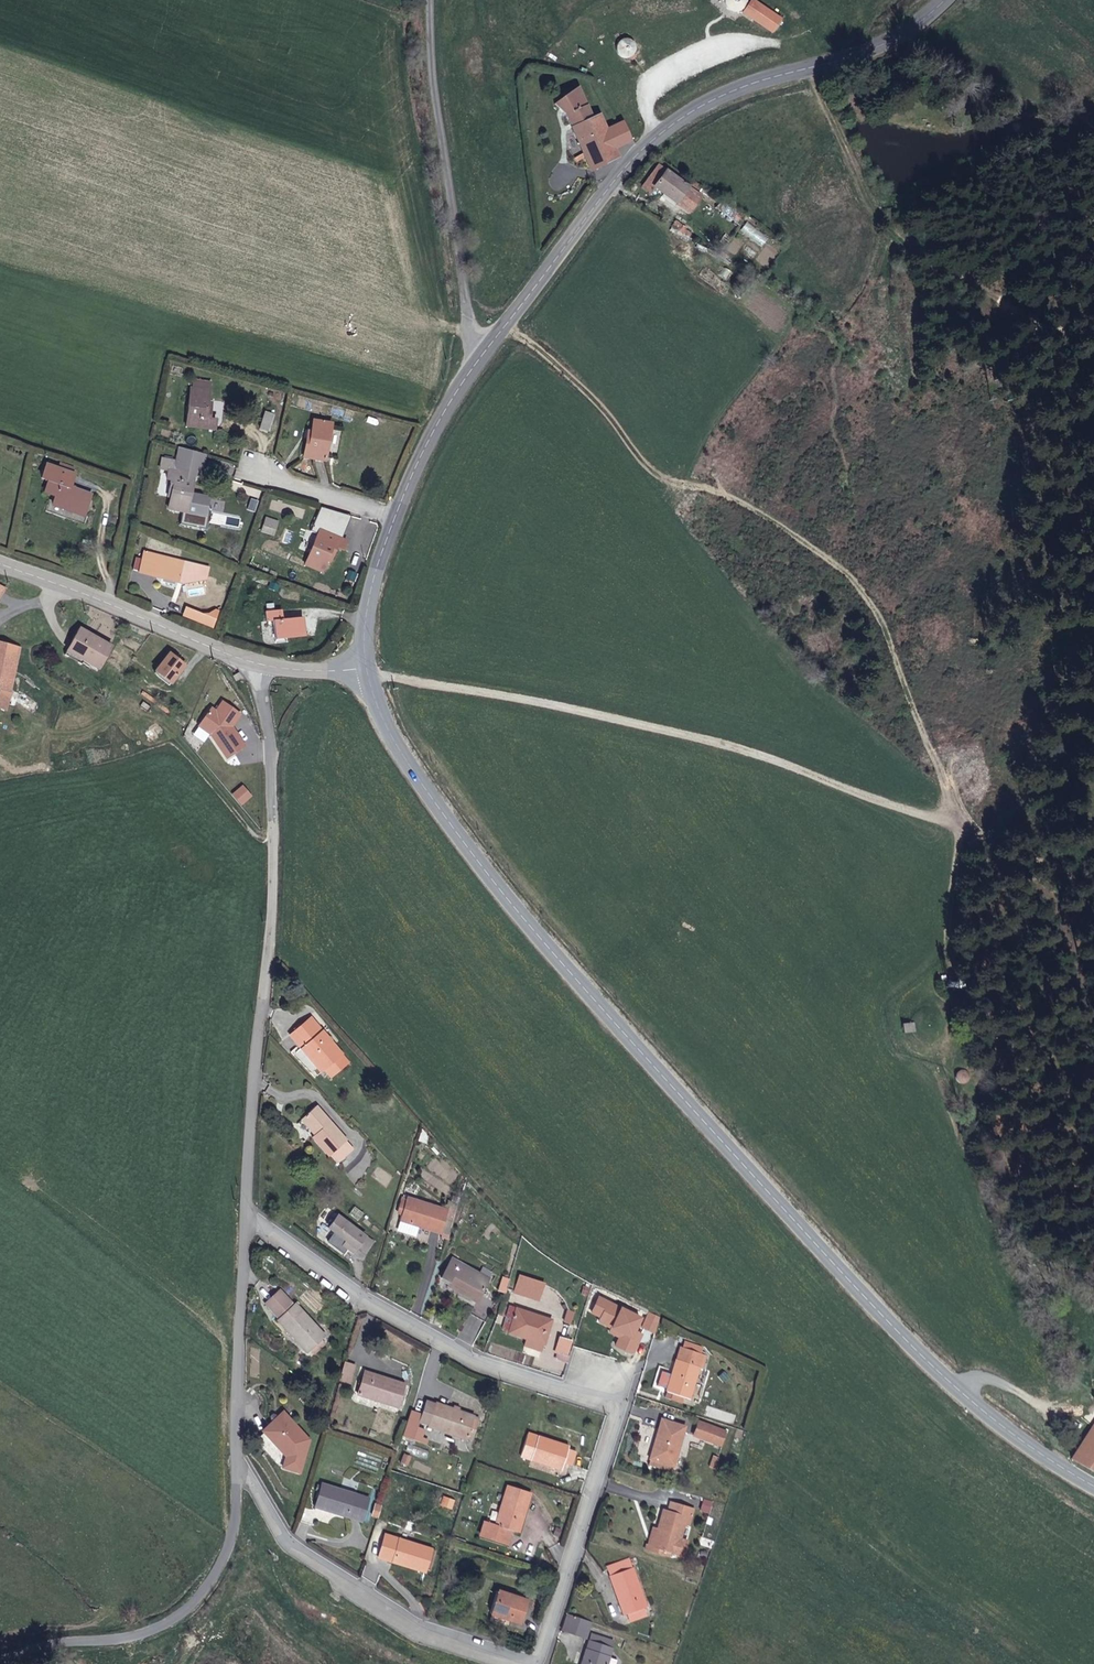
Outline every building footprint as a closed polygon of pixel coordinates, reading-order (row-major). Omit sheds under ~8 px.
[(724,4),(727,9),(732,12),(738,12),(744,9),(747,4),(747,0),(724,0),(724,4)] [(741,14),(771,34),(782,18),(754,0),(750,0),(741,14)] [(572,127),(595,116),(581,86),(555,104),(567,113),(572,127)] [(595,116),(572,127),(592,171),(622,158),(602,113),(595,116)] [(654,187),(668,169),(660,163),(643,186),(651,192),(654,187)] [(703,195),(668,169),(654,187),(690,213),(703,195)] [(735,220),(739,212),(720,201),(715,210),(735,220)] [(762,248),(770,238),(759,230),(752,240),(762,248)] [(209,418),(210,407),(207,406),(208,399),(208,391),(191,389),(186,425),(214,429),(215,419),(209,418)] [(273,416),(265,413),(260,429),(268,431),(273,416)] [(313,421),(311,432),(310,437),(307,436),(303,457),(325,460),(331,424),(313,421)] [(202,471),(206,455),(179,448),(176,461),(162,458),(160,469),(168,470),(167,479),(171,480),(168,492),(172,492),(170,499),(168,508),(181,511),(187,512),(190,496),(195,470),(202,471)] [(60,463),(58,468),(46,464),(41,479),(48,481),(44,493),(55,496),(53,504),(84,515),(90,495),(69,488),(74,475),(72,474),(73,468),(60,463)] [(211,500),(190,496),(187,512),(181,511),(180,525),(205,531),(211,500)] [(678,512),(683,523),(695,517),(690,506),(678,512)] [(319,531),(341,539),(351,518),(321,508),(310,532),(318,535),(319,531)] [(276,523),(266,520),(262,532),(273,536),(276,523)] [(328,557),(331,558),(336,548),(342,550),(345,541),(341,539),(319,531),(318,535),(305,565),(322,572),(326,562),(328,557)] [(139,572),(155,576),(156,574),(180,580),(184,562),(144,552),(139,572)] [(209,569),(184,562),(180,580),(182,584),(205,581),(209,569)] [(156,574),(155,576),(179,583),(180,580),(156,574)] [(187,604),(182,616),(213,628),(218,615),(187,604)] [(304,635),(302,618),(282,620),(281,611),(265,612),(266,622),(272,621),(275,638),(304,635)] [(84,658),(83,660),(99,669),(111,646),(78,629),(68,649),(84,658)] [(0,642),(0,690),(2,691),(0,696),(0,708),(0,709),(0,719),(3,721),(14,693),(10,691),(20,647),(0,642)] [(80,664),(83,660),(84,658),(68,649),(64,655),(80,664)] [(157,674),(170,683),(171,684),(185,666),(169,654),(155,671),(157,674)] [(168,687),(170,683),(157,674),(155,677),(168,687)] [(210,736),(229,757),(246,745),(233,727),(241,714),(222,702),(216,713),(213,711),(202,727),(210,736)] [(232,793),(240,805),(253,797),(245,784),(232,793)] [(325,1070),(343,1055),(312,1018),(290,1037),(322,1073),(325,1070)] [(915,1023),(905,1024),(906,1034),(916,1032),(915,1023)] [(349,1062),(343,1055),(325,1070),(331,1077),(349,1062)] [(965,1084),(969,1082),(970,1078),(969,1074),(966,1071),(962,1070),(958,1072),(957,1076),(958,1080),(961,1083),(965,1084)] [(316,1106),(301,1119),(315,1135),(312,1137),(330,1156),(346,1141),(316,1106)] [(347,1173),(353,1181),(364,1173),(358,1165),(347,1173)] [(398,1220),(418,1227),(441,1233),(439,1238),(446,1240),(456,1208),(446,1205),(445,1210),(405,1197),(405,1198),(401,1197),(396,1211),(400,1213),(398,1220)] [(338,1216),(329,1228),(347,1241),(343,1246),(352,1253),(356,1248),(364,1254),(373,1242),(338,1216)] [(415,1235),(418,1227),(398,1220),(395,1229),(415,1235)] [(458,1286),(456,1291),(476,1302),(470,1314),(486,1322),(496,1303),(480,1294),(492,1273),(481,1268),(478,1273),(451,1258),(440,1278),(449,1283),(450,1282),(458,1286)] [(543,1283),(518,1276),(513,1291),(538,1299),(543,1283)] [(503,1292),(507,1280),(502,1278),(498,1290),(503,1292)] [(448,1287),(456,1291),(458,1286),(450,1282),(449,1283),(448,1287)] [(279,1291),(265,1304),(279,1318),(277,1320),(308,1353),(325,1337),(294,1304),(293,1305),(279,1291)] [(591,1313),(600,1318),(607,1303),(598,1299),(591,1313)] [(633,1331),(639,1318),(607,1303),(600,1318),(598,1322),(611,1328),(609,1332),(619,1337),(615,1346),(628,1353),(632,1351),(640,1335),(633,1331)] [(551,1320),(510,1307),(507,1318),(513,1320),(509,1334),(525,1339),(524,1345),(540,1351),(543,1344),(543,1345),(551,1320)] [(574,1313),(569,1311),(565,1322),(571,1324),(574,1313)] [(659,1317),(649,1312),(642,1328),(654,1334),(659,1317)] [(566,1362),(573,1340),(560,1336),(553,1358),(566,1362)] [(702,1355),(680,1348),(676,1360),(675,1360),(666,1391),(672,1393),(670,1399),(680,1402),(682,1397),(688,1399),(698,1367),(702,1355)] [(354,1365),(344,1362),(338,1381),(349,1384),(354,1365)] [(404,1384),(364,1372),(358,1395),(397,1407),(404,1384)] [(466,1440),(467,1438),(469,1431),(472,1432),(474,1433),(478,1418),(458,1411),(452,1409),(434,1403),(434,1404),(425,1401),(418,1421),(427,1424),(426,1426),(466,1440)] [(282,1413),(262,1432),(285,1456),(305,1437),(282,1413)] [(653,1460),(651,1465),(666,1470),(667,1466),(672,1468),(684,1427),(661,1420),(649,1458),(650,1459),(653,1460)] [(724,1430),(698,1422),(693,1437),(719,1446),(724,1430)] [(1093,1468),(1093,1423),(1075,1456),(1093,1468)] [(568,1447),(526,1433),(519,1456),(560,1469),(563,1462),(571,1464),(575,1452),(567,1449),(568,1447)] [(397,1470),(406,1473),(411,1456),(403,1453),(397,1470)] [(352,1515),(351,1519),(361,1522),(368,1499),(321,1484),(315,1507),(347,1517),(348,1514),(352,1515)] [(483,1522),(479,1535),(506,1544),(510,1531),(518,1533),(530,1492),(507,1485),(495,1525),(483,1522)] [(454,1500),(443,1497),(441,1504),(451,1508),(454,1500)] [(675,1554),(679,1539),(684,1525),(688,1526),(694,1508),(671,1501),(668,1511),(663,1509),(657,1528),(652,1546),(646,1544),(644,1550),(667,1557),(668,1552),(675,1554)] [(377,1517),(380,1507),(374,1505),(371,1516),(377,1517)] [(652,1546),(657,1528),(651,1526),(646,1544),(652,1546)] [(393,1557),(392,1562),(424,1572),(431,1549),(384,1535),(377,1558),(386,1561),(388,1556),(393,1557)] [(687,1542),(679,1539),(675,1554),(682,1557),(687,1542)] [(626,1614),(643,1608),(646,1607),(628,1558),(606,1567),(623,1615),(626,1614)] [(381,1567),(366,1562),(361,1577),(376,1583),(379,1575),(381,1567)] [(297,1572),(296,1586),(303,1587),(305,1572),(297,1572)] [(491,1614),(510,1620),(519,1623),(527,1601),(497,1591),(489,1613),(491,1614)] [(645,1616),(643,1608),(626,1614),(629,1622),(645,1616)] [(507,1627),(510,1620),(491,1614),(488,1621),(507,1627)] [(586,1636),(591,1622),(568,1614),(563,1629),(586,1636)] [(465,1622),(464,1629),(477,1634),(479,1626),(465,1622)] [(589,1639),(612,1647),(614,1640),(591,1633),(589,1639)] [(612,1647),(589,1639),(580,1663),(606,1663),(609,1656),(612,1647)]
